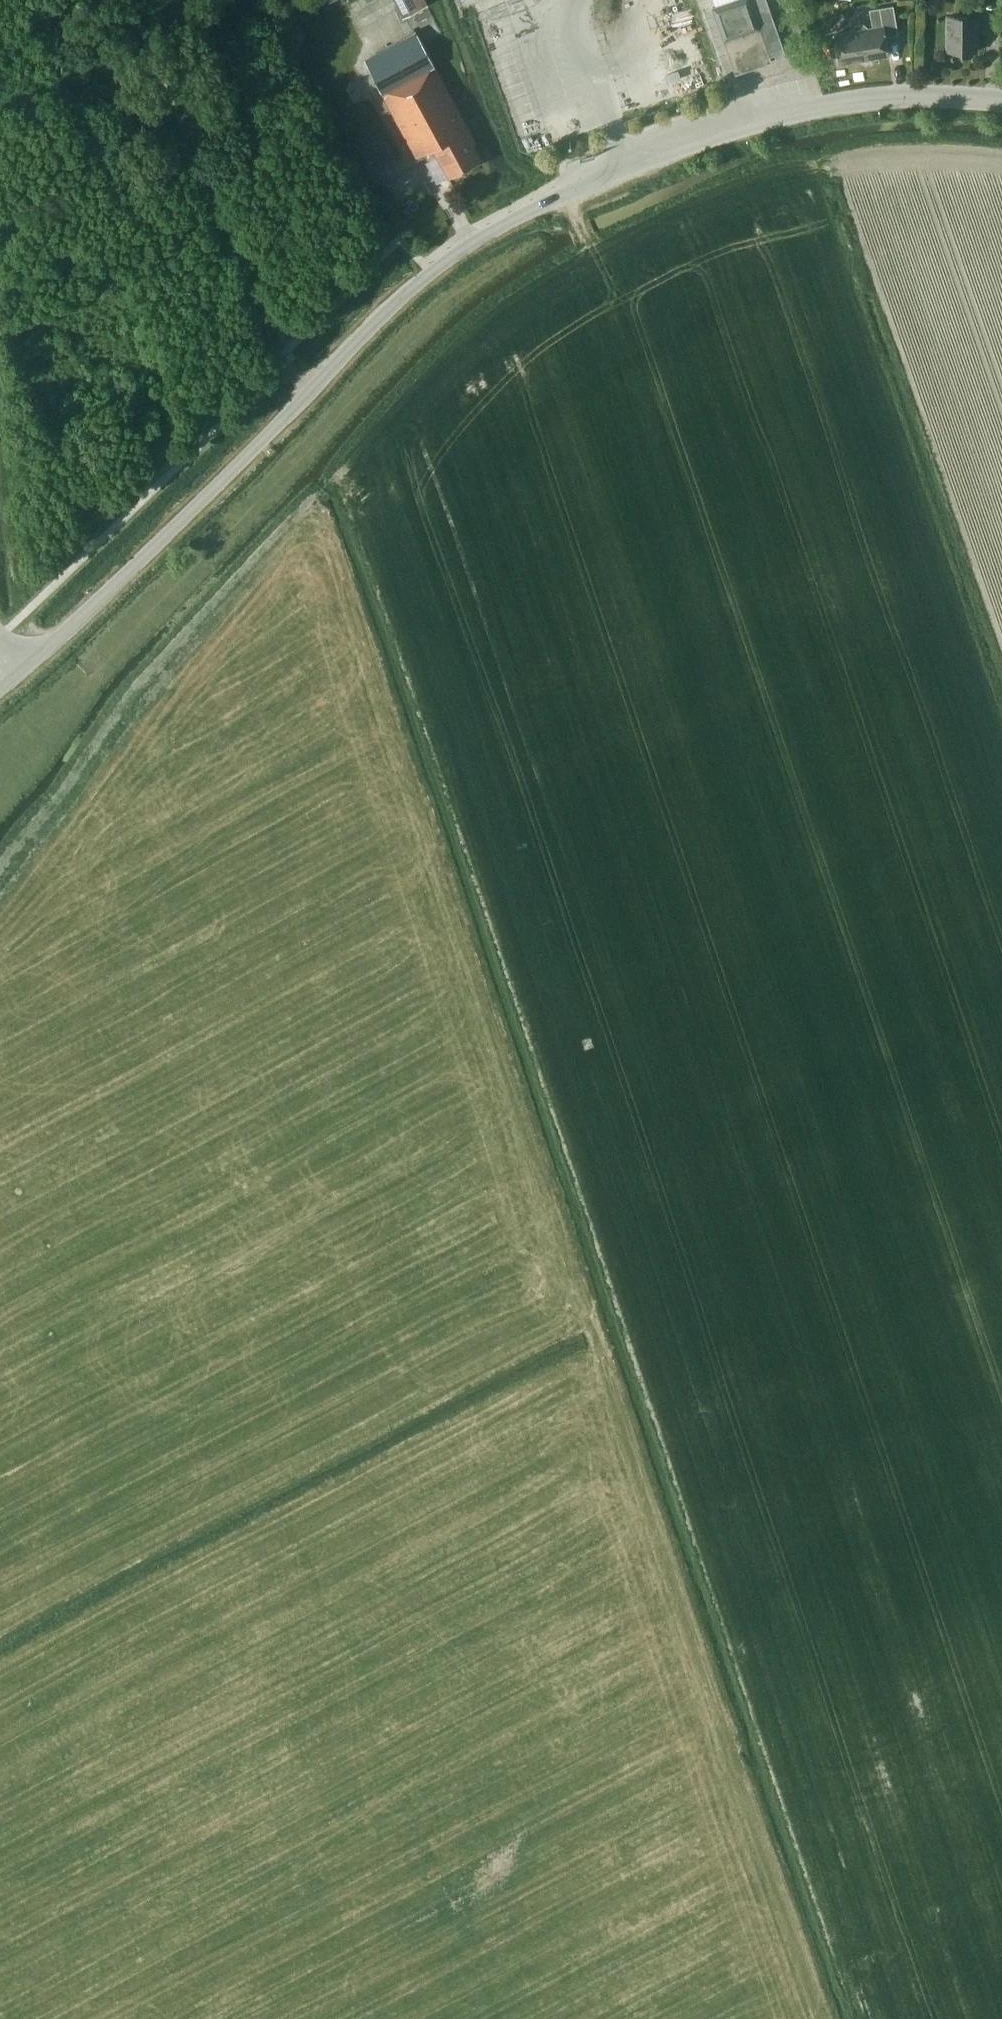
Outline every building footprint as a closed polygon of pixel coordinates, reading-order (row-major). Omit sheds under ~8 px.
[(402,17),(430,4),(428,0),(394,0),(402,17)] [(716,6),(713,7),(736,73),(771,61),(770,56),(775,54),(777,59),(780,58),(786,56),(767,0),(714,0),(716,6)] [(853,30),(835,33),(840,62),(888,54),(885,36),(898,34),(893,5),(869,9),(872,27),(868,28),(864,23),(855,25),(853,30)] [(949,15),(948,51),(975,51),(975,15),(949,15)] [(420,44),(418,41),(369,67),(417,156),(434,147),(449,176),(451,175),(453,177),(467,169),(466,167),(480,159),(472,145),(476,142),(423,43),(420,44)]
